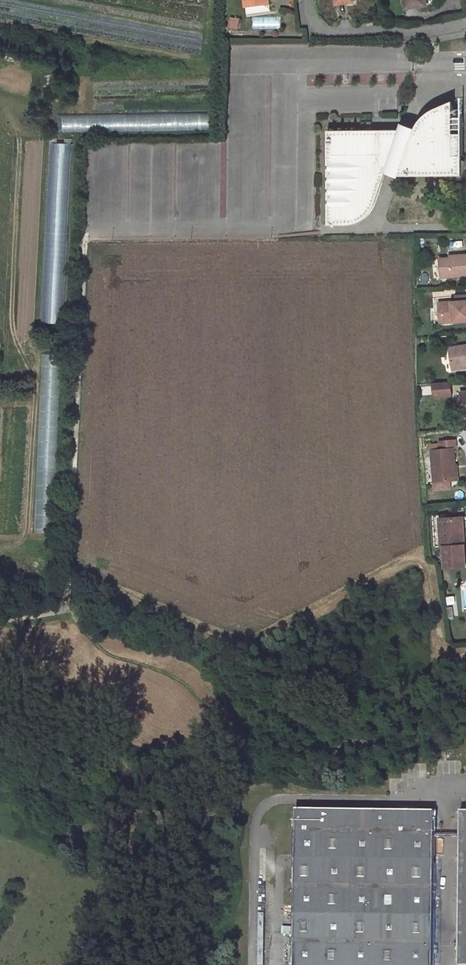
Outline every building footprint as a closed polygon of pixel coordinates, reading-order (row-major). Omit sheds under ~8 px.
[(426,0),(404,0),(406,8),(427,5),(426,0)] [(240,18),(233,17),(231,27),(238,28),(240,18)] [(463,117),(463,108),(454,109),(454,117),(463,117)] [(362,130),(328,130),(329,224),(349,224),(355,223),(361,220),(366,217),(370,212),(374,207),(375,203),(386,171),(400,168),(400,175),(436,175),(462,179),(465,160),(459,160),(459,155),(463,155),(463,117),(454,117),(454,109),(438,111),(433,113),(427,115),(422,119),(419,123),(416,127),(416,128),(414,132),(399,132),(400,129),(372,130),(362,130)] [(148,115),(63,115),(64,131),(149,130),(148,115)] [(372,121),(362,121),(362,130),(372,130),(372,121)] [(416,127),(402,123),(400,129),(399,132),(414,132),(416,128),(416,127)] [(66,323),(70,143),(47,143),(43,323),(66,323)] [(454,256),(454,258),(440,259),(441,277),(465,275),(465,255),(454,256)] [(463,296),(464,301),(456,301),(444,302),(444,310),(442,312),(440,313),(440,323),(465,321),(465,295),(463,296)] [(449,348),(452,368),(465,366),(465,345),(449,348)] [(451,395),(450,382),(433,383),(434,397),(451,395)] [(457,480),(454,447),(457,447),(456,439),(440,440),(441,449),(432,449),(435,482),(457,480)] [(462,544),(461,527),(463,527),(463,516),(443,517),(444,527),(440,528),(441,546),(444,546),(445,566),(465,565),(464,544),(462,544)] [(435,811),(296,809),(294,964),(434,964),(435,811)]
